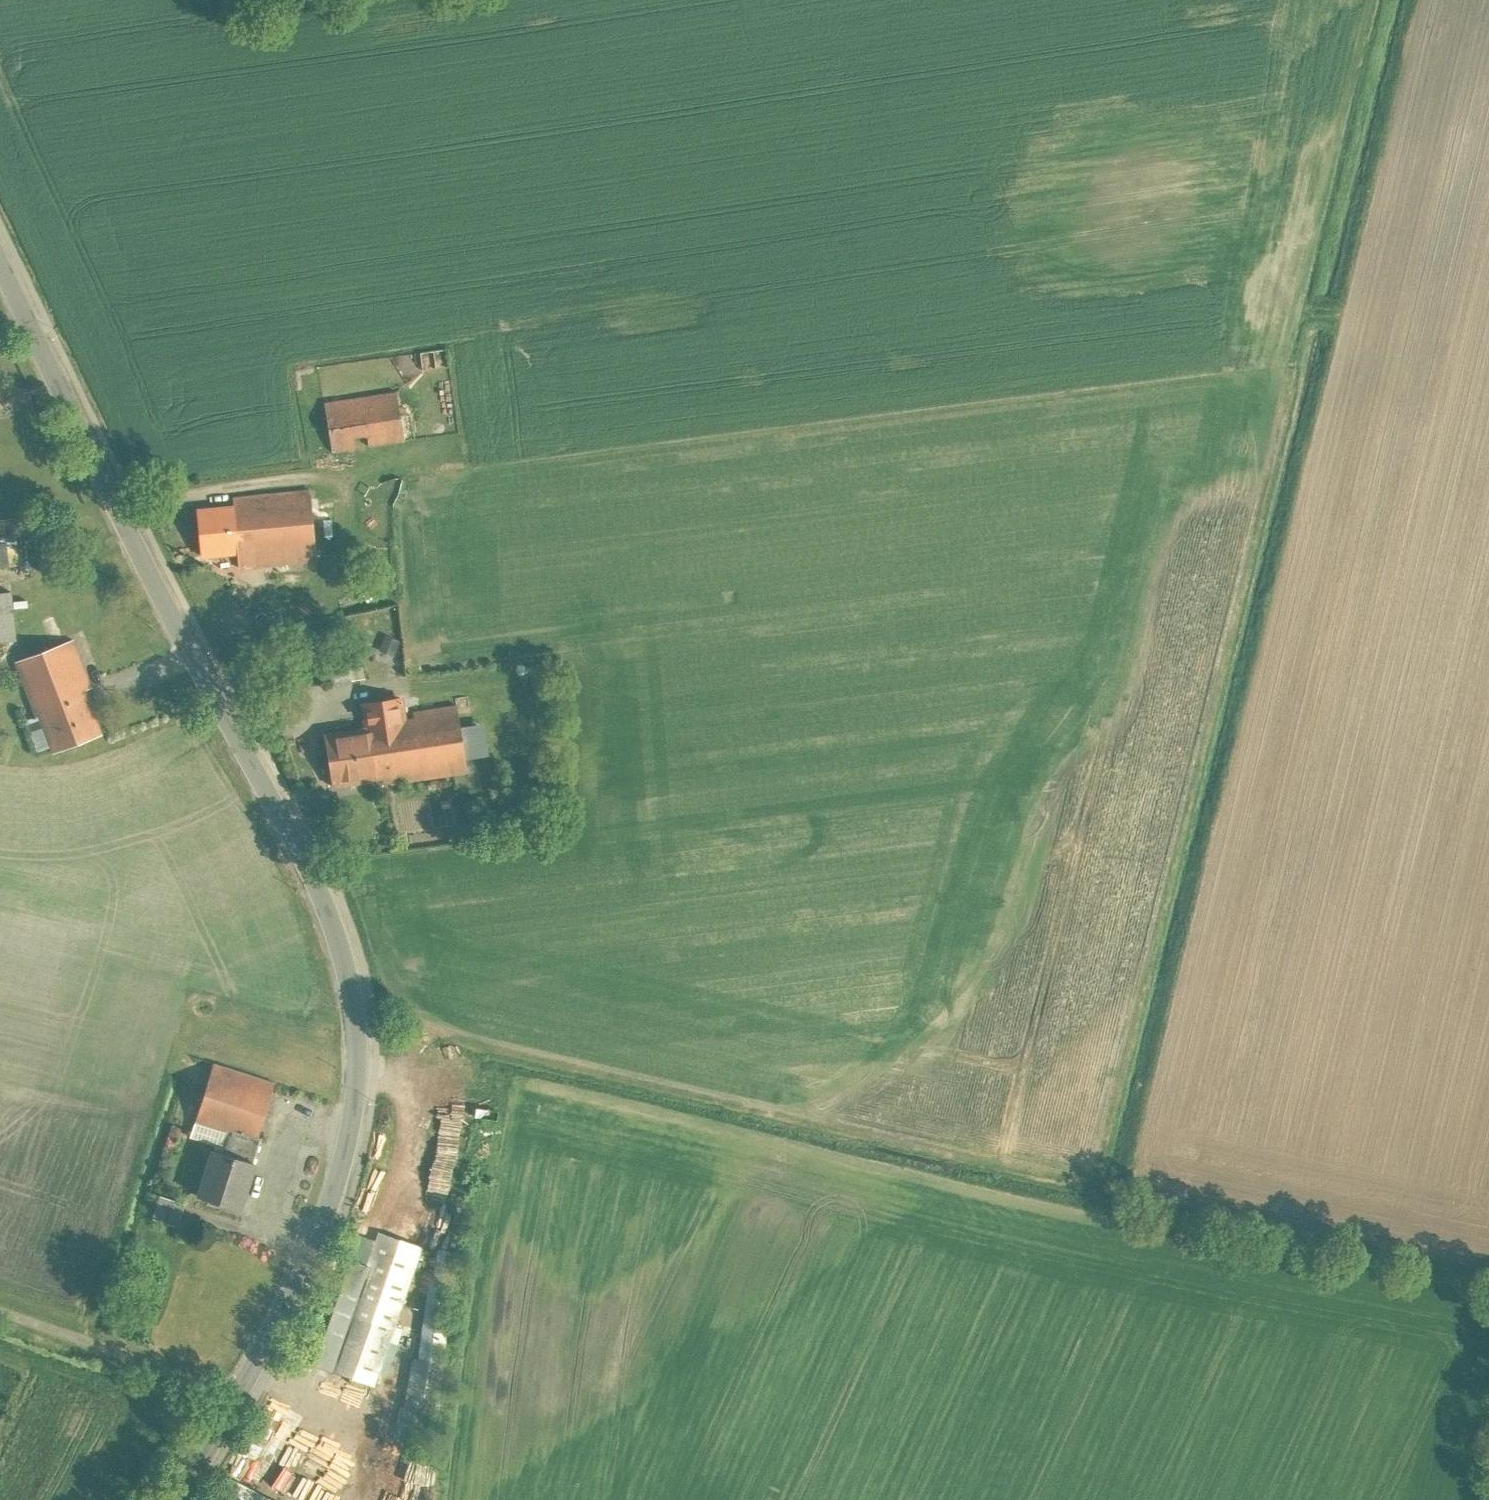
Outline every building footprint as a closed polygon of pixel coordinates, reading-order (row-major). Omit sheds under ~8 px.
[(404,392),(329,403),(336,454),(411,444),(404,392)] [(314,490),(243,497),(244,507),(202,511),(207,558),(248,554),(250,568),(321,562),(314,490)] [(23,640),(18,592),(0,594),(0,643),(23,640)] [(404,639),(390,632),(382,647),(395,654),(404,639)] [(79,643),(22,662),(40,714),(44,713),(57,750),(105,734),(89,687),(94,686),(79,643)] [(327,663),(329,684),(361,681),(360,661),(327,663)] [(331,738),(337,787),(472,770),(464,705),(409,712),(407,695),(364,700),(368,734),(331,738)] [(279,1080),(219,1063),(202,1119),(262,1137),(279,1080)] [(262,1163),(220,1148),(204,1194),(247,1208),(262,1163)] [(191,1203),(164,1195),(157,1218),(184,1226),(191,1203)] [(316,1365),(374,1384),(421,1247),(378,1232),(366,1266),(351,1261),(316,1365)] [(443,1364),(457,1255),(439,1250),(431,1286),(428,1286),(417,1360),(412,1359),(396,1440),(426,1447),(428,1437),(433,1438),(441,1402),(438,1401),(446,1365),(443,1364)]
